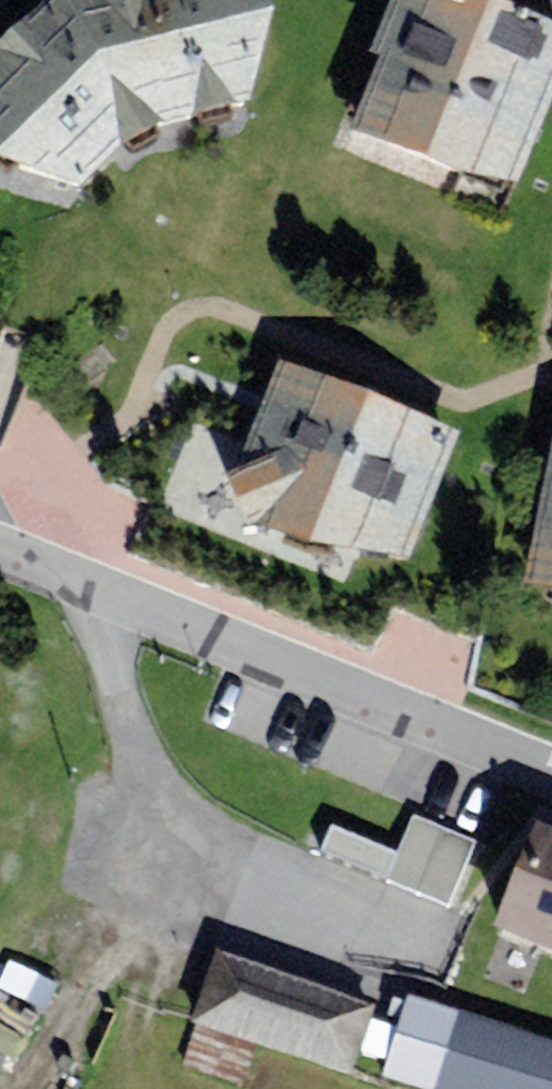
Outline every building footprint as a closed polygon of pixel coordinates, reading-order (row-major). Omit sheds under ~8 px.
[(270,0),(43,0),(0,40),(0,156),(82,185),(132,135),(252,98),(272,6),(270,0)] [(350,125),(509,185),(551,89),(551,22),(509,0),(389,0),(367,50),(379,57),(350,125)] [(411,557),(460,431),(278,357),(237,466),(226,472),(247,526),(260,520),(311,539),(411,557)] [(523,583),(551,585),(551,444),(523,583)] [(332,825),(321,852),(450,906),(476,844),(413,817),(398,852),(332,825)] [(496,926),(551,949),(551,826),(539,820),(496,926)] [(191,1020),(352,1074),(376,1002),(215,949),(191,1020)] [(409,994),(383,1078),(421,1088),(551,1088),(551,1037),(409,994)]
